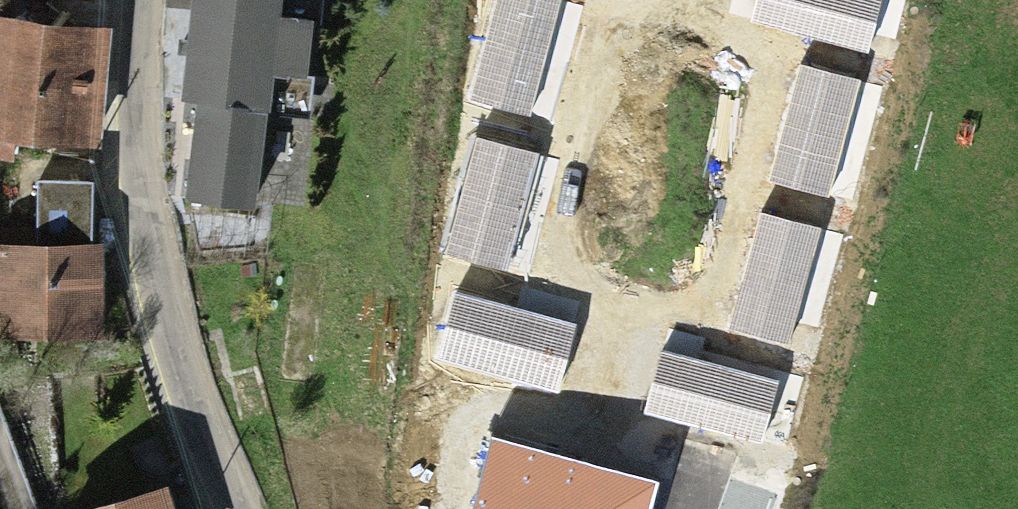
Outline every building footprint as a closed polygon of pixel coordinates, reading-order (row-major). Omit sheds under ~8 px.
[(47,0),(0,0),(0,6),(44,13),(47,0)] [(256,122),(267,0),(181,0),(171,114),(197,117),(256,122)] [(560,0),(493,0),(465,99),(529,117),(562,1),(560,0)] [(752,25),(869,54),(883,0),(758,0),(752,25)] [(0,33),(0,156),(93,163),(103,41),(0,33)] [(860,81),(802,65),(769,182),(827,198),(860,81)] [(256,122),(197,117),(188,218),(248,223),(256,122)] [(541,154),(477,137),(445,254),(509,271),(541,154)] [(0,258),(0,345),(87,347),(91,190),(31,188),(29,259),(0,258)] [(821,231),(759,214),(729,329),(791,346),(821,231)] [(576,327),(456,293),(438,359),(558,392),(576,327)] [(778,382),(663,351),(646,412),(761,443),(778,382)] [(491,437),(472,508),(651,508),(658,483),(491,437)] [(157,497),(120,508),(160,508),(157,497)]
